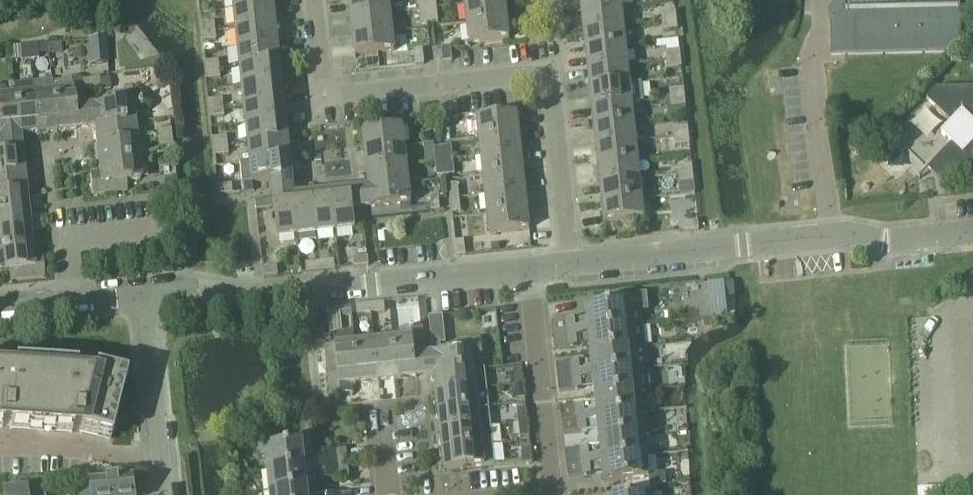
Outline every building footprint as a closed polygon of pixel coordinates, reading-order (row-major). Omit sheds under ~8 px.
[(234,10),(272,6),(272,0),(233,0),(234,10)] [(350,16),(358,15),(388,11),(387,0),(348,0),(350,15),(350,16)] [(419,10),(428,9),(427,0),(418,0),(419,10)] [(437,8),(436,0),(427,0),(428,9),(437,8)] [(505,0),(465,4),(467,23),(507,19),(505,0)] [(582,11),(621,7),(620,0),(581,0),(582,11)] [(830,15),(830,40),(844,55),(961,52),(960,0),(844,0),(830,15)] [(234,10),(236,29),(274,25),(272,6),(234,10)] [(582,14),(584,30),(623,26),(621,7),(582,11),(582,14)] [(428,9),(429,23),(438,22),(437,8),(428,9)] [(428,9),(419,10),(420,24),(427,23),(429,23),(428,9)] [(350,16),(352,35),(391,30),(389,15),(388,11),(358,15),(350,16)] [(675,12),(661,14),(662,22),(676,21),(675,12)] [(509,38),(507,19),(467,23),(469,42),(509,38)] [(663,31),(677,29),(676,21),(662,22),(663,31)] [(200,25),(201,33),(214,32),(213,23),(200,25)] [(236,29),(239,49),(277,44),(274,25),(236,29)] [(584,30),(586,49),(625,45),(623,26),(584,30)] [(391,30),(352,35),(355,55),(393,50),(391,30)] [(214,32),(201,33),(202,42),(215,40),(214,32)] [(104,39),(88,41),(90,66),(107,65),(104,39)] [(239,49),(241,67),(279,63),(277,44),(239,49)] [(36,45),(28,46),(30,60),(37,59),(36,45)] [(61,45),(48,46),(49,54),(62,53),(61,45)] [(586,49),(588,68),(627,64),(625,45),(586,49)] [(30,60),(28,46),(19,47),(21,61),(30,60)] [(442,48),(443,63),(452,62),(450,47),(442,48)] [(415,66),(424,65),(422,50),(414,51),(415,66)] [(679,51),(665,52),(666,61),(680,59),(679,51)] [(680,59),(666,61),(667,69),(681,68),(680,59)] [(205,63),(205,71),(219,70),(218,61),(205,63)] [(241,67),(243,86),(281,82),(279,63),(241,67)] [(588,68),(590,88),(629,84),(627,64),(588,68)] [(219,70),(205,71),(206,80),(219,79),(219,70)] [(61,91),(53,91),(57,132),(87,129),(85,107),(82,78),(60,81),(61,91)] [(108,81),(98,82),(99,93),(109,92),(108,81)] [(243,86),(245,106),(283,101),(281,82),(243,86)] [(590,88),(592,106),(631,102),(629,84),(590,88)] [(19,144),(18,137),(14,96),(5,97),(5,87),(0,87),(0,146),(19,144)] [(942,134),(952,145),(928,170),(938,179),(972,179),(972,88),(936,89),(926,99),(952,124),(942,134)] [(669,91),(670,99),(684,98),(683,89),(669,91)] [(53,91),(33,94),(37,135),(57,132),(53,91)] [(106,105),(85,107),(87,129),(94,129),(94,127),(134,123),(132,113),(141,112),(140,92),(105,95),(106,105)] [(33,94),(14,96),(18,137),(37,135),(33,94)] [(685,106),(684,98),(670,99),(671,108),(685,106)] [(209,101),(210,110),(223,108),(222,99),(209,101)] [(245,106),(247,124),(285,120),(283,101),(245,106)] [(592,106),(594,126),(633,122),(631,102),(592,106)] [(449,120),(458,119),(456,105),(448,106),(449,120)] [(223,108),(210,110),(211,118),(224,117),(223,108)] [(430,122),(428,108),(420,109),(421,123),(430,122)] [(477,118),(479,137),(519,133),(517,114),(477,118)] [(247,124),(249,143),(287,139),(285,120),(247,124)] [(594,126),(596,145),(635,141),(633,122),(594,126)] [(136,141),(134,123),(94,127),(94,129),(96,146),(136,141)] [(363,130),(365,150),(404,146),(402,126),(363,130)] [(892,135),(900,144),(909,135),(900,126),(892,135)] [(688,127),(673,129),(674,137),(688,136),(688,127)] [(156,130),(157,139),(170,138),(170,129),(156,130)] [(479,137),(481,157),(521,153),(519,133),(479,137)] [(675,146),(689,144),(688,136),(674,137),(675,146)] [(170,138),(157,139),(158,146),(171,145),(170,138)] [(212,139),(213,147),(227,146),(226,138),(212,139)] [(249,143),(251,163),(289,158),(287,139),(249,143)] [(138,160),(136,141),(96,146),(98,164),(138,160)] [(596,145),(598,164),(637,160),(635,141),(596,145)] [(22,174),(19,144),(0,146),(0,176),(22,174)] [(227,146),(213,147),(214,156),(228,154),(227,146)] [(365,150),(368,169),(406,165),(404,146),(365,150)] [(451,146),(442,147),(444,161),(452,160),(451,146)] [(433,147),(435,162),(444,161),(442,147),(433,147)] [(481,157),(483,176),(523,171),(521,153),(481,157)] [(272,180),(273,189),(293,187),(291,178),(289,158),(251,163),(240,164),(242,183),(254,182),(272,180)] [(140,180),(138,160),(98,164),(99,174),(89,175),(91,196),(127,192),(126,182),(140,180)] [(452,160),(444,161),(445,174),(453,174),(452,160)] [(598,164),(600,183),(639,179),(637,160),(598,164)] [(444,161),(435,162),(436,175),(443,175),(445,174),(444,161)] [(368,169),(370,188),(408,183),(406,165),(368,169)] [(678,176),(692,174),(691,165),(677,167),(678,176)] [(483,176),(485,195),(525,190),(523,171),(483,176)] [(24,192),(22,174),(0,176),(0,195),(24,192)] [(678,176),(679,184),(693,183),(692,174),(678,176)] [(600,183),(602,202),(641,198),(639,179),(600,183)] [(174,180),(165,180),(165,190),(174,189),(174,180)] [(370,188),(360,189),(362,209),(410,204),(408,183),(370,188)] [(231,184),(217,186),(218,194),(232,193),(231,184)] [(449,185),(450,199),(459,198),(458,184),(449,185)] [(293,187),(273,189),(274,198),(255,201),(256,210),(275,207),(278,237),(298,235),(294,196),(293,187)] [(351,190),(332,192),(336,231),(355,229),(353,210),(362,209),(360,189),(351,190)] [(485,195),(487,213),(527,209),(525,190),(485,195)] [(27,212),(24,192),(0,195),(0,215),(27,212)] [(332,192),(312,194),(317,233),(336,231),(332,192)] [(312,194),(294,196),(298,235),(317,233),(312,194)] [(429,197),(430,210),(439,209),(438,196),(429,197)] [(461,213),(459,198),(450,199),(452,213),(461,213)] [(641,198),(602,202),(604,221),(643,217),(641,198)] [(527,209),(487,213),(489,234),(530,230),(527,209)] [(29,231),(27,212),(0,215),(0,234),(29,231)] [(699,231),(698,222),(683,224),(684,232),(699,231)] [(31,250),(29,231),(0,234),(0,254),(31,250)] [(456,256),(465,256),(464,241),(455,242),(456,256)] [(0,254),(0,273),(8,272),(9,283),(44,279),(42,259),(32,260),(31,250),(0,254)] [(353,258),(353,267),(368,266),(367,257),(353,258)] [(334,260),(320,262),(321,270),(335,269),(334,260)] [(321,270),(320,262),(306,263),(307,272),(321,270)] [(262,269),(263,276),(277,275),(276,267),(262,269)] [(724,283),(708,285),(711,317),(727,315),(724,283)] [(551,322),(553,335),(643,325),(641,313),(648,312),(647,294),(607,298),(608,307),(586,310),(587,321),(576,322),(575,319),(551,322)] [(384,303),(370,305),(371,313),(385,311),(384,303)] [(371,313),(370,305),(356,306),(356,315),(371,313)] [(351,306),(339,308),(340,317),(352,316),(351,306)] [(312,310),(315,339),(330,337),(327,309),(312,310)] [(435,375),(435,376),(475,372),(474,371),(473,361),(483,360),(480,339),(460,342),(461,351),(441,353),(441,343),(446,343),(443,315),(440,315),(429,316),(432,354),(424,355),(425,360),(424,360),(426,376),(435,375)] [(590,341),(591,352),(645,346),(643,325),(553,335),(554,348),(578,346),(578,342),(590,341)] [(417,377),(426,376),(424,360),(425,360),(424,355),(421,327),(401,329),(402,338),(394,339),(398,380),(417,377)] [(352,385),(359,384),(355,344),(356,344),(354,332),(345,333),(340,336),(337,339),(336,342),(337,346),(336,346),(339,375),(330,376),(332,396),(353,394),(352,385)] [(379,382),(398,380),(394,339),(374,342),(379,382)] [(359,384),(379,382),(374,342),(356,344),(355,344),(359,384)] [(557,365),(558,378),(638,369),(638,371),(647,370),(645,346),(591,352),(592,365),(580,366),(580,363),(557,365)] [(79,430),(78,434),(109,442),(125,379),(94,372),(92,378),(92,380),(75,379),(75,370),(13,366),(13,374),(0,374),(0,429),(2,429),(1,425),(9,425),(9,431),(71,435),(71,429),(79,430)] [(594,385),(595,395),(640,390),(640,389),(638,371),(638,369),(558,378),(559,392),(583,389),(582,386),(594,385)] [(435,376),(437,395),(487,389),(485,370),(474,371),(475,372),(435,376)] [(513,371),(515,385),(524,384),(522,370),(513,371)] [(524,384),(515,385),(517,400),(525,399),(524,384)] [(561,407),(562,421),(649,412),(649,410),(642,410),(641,393),(647,392),(647,388),(640,389),(640,390),(595,395),(596,408),(585,409),(585,405),(561,407)] [(437,395),(439,413),(489,408),(487,389),(437,395)] [(439,413),(441,432),(491,426),(489,408),(439,413)] [(517,409),(519,423),(528,422),(526,408),(517,409)] [(599,427),(600,438),(652,433),(651,432),(645,432),(643,414),(649,414),(649,412),(562,421),(564,434),(587,432),(587,428),(599,427)] [(528,422),(519,423),(520,436),(520,438),(529,437),(528,422)] [(441,432),(443,450),(493,445),(491,426),(441,432)] [(566,450),(567,463),(654,454),(654,453),(647,453),(645,435),(652,435),(652,433),(600,438),(601,450),(589,451),(589,448),(566,450)] [(266,457),(267,472),(348,463),(346,450),(323,452),(323,455),(312,456),(311,444),(290,446),(289,438),(257,441),(259,457),(266,457)] [(493,445),(443,450),(445,469),(485,465),(495,464),(493,445)] [(521,449),(523,464),(532,463),(530,448),(521,449)] [(654,454),(567,463),(568,477),(592,475),(591,471),(604,470),(605,482),(649,478),(650,486),(659,485),(659,477),(650,478),(647,457),(654,456),(654,454)] [(263,491),(263,494),(315,488),(314,478),(326,477),(326,479),(349,476),(348,463),(267,472),(270,490),(263,491)] [(133,479),(92,484),(93,494),(135,494),(133,479)]
